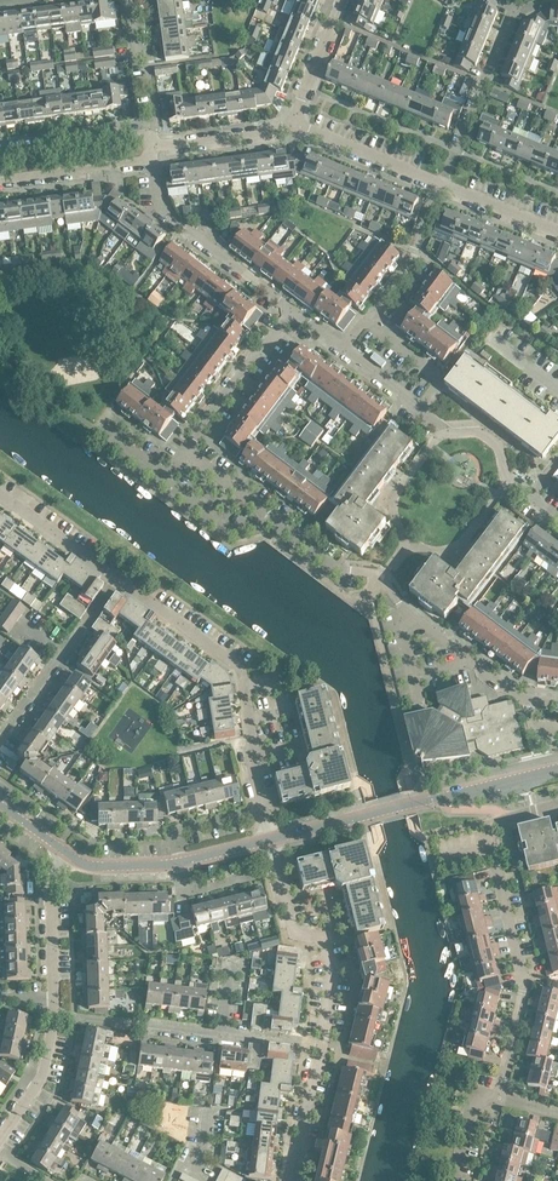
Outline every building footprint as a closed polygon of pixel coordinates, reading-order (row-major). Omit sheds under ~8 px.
[(265,0),(262,5),(270,8),(272,3),(265,0)] [(317,12),(320,3),(318,2),(319,0),(297,0),(296,3),(317,12)] [(383,0),(361,0),(360,3),(379,11),(383,0)] [(498,12),(494,11),(497,3),(489,0),(481,0),(474,18),(492,26),(498,12)] [(117,21),(116,11),(109,12),(107,2),(92,4),(95,24),(117,21)] [(158,6),(160,20),(192,15),(191,10),(183,11),(182,3),(158,6)] [(290,17),(309,25),(311,20),(313,21),(317,12),(296,3),(290,17)] [(360,3),(358,8),(356,7),(349,24),(364,30),(367,23),(373,25),(379,11),(360,3)] [(95,24),(92,4),(78,6),(81,26),(95,24)] [(267,14),(270,8),(262,5),(260,11),(267,14)] [(78,6),(63,8),(66,28),(67,34),(82,32),(81,26),(78,6)] [(547,23),(549,27),(557,29),(557,7),(552,6),(550,22),(547,23)] [(66,28),(63,8),(49,10),(52,30),(66,28)] [(30,10),(20,12),(23,34),(38,32),(35,12),(30,12),(30,10)] [(52,30),(49,10),(35,12),(38,32),(52,30)] [(11,15),(6,16),(9,36),(23,34),(20,12),(10,13),(11,15)] [(401,20),(403,15),(396,12),(394,17),(401,20)] [(192,15),(160,20),(162,33),(185,30),(184,22),(192,21),(193,21),(199,20),(199,14),(192,15)] [(6,16),(0,16),(0,37),(9,36),(6,16)] [(445,16),(443,22),(450,25),(452,19),(445,16)] [(303,38),(309,25),(290,17),(285,31),(303,38)] [(524,23),(518,37),(537,44),(542,46),(549,27),(547,23),(545,23),(531,17),(528,25),(524,23)] [(474,18),(468,32),(487,40),(492,26),(474,18)] [(448,30),(450,25),(443,22),(441,27),(448,30)] [(253,27),(251,32),(258,35),(261,30),(253,27)] [(298,52),(303,38),(285,31),(280,29),(275,42),(298,52)] [(352,31),(347,29),(344,36),(349,39),(352,31)] [(162,33),(164,47),(196,43),(195,37),(186,38),(185,30),(162,33)] [(256,41),(258,35),(251,32),(249,38),(256,41)] [(468,32),(462,46),(481,53),(487,40),(468,32)] [(512,50),(531,58),(537,44),(518,37),(512,50)] [(366,45),(371,47),(374,40),(369,38),(366,45)] [(379,42),(374,40),(371,47),(376,50),(379,42)] [(292,65),(298,52),(275,42),(269,55),(292,65)] [(166,61),(186,58),(189,58),(188,50),(197,48),(196,43),(164,47),(166,61)] [(390,55),(393,48),(387,46),(384,53),(390,55)] [(462,46),(454,67),(469,73),(472,65),(476,67),(481,53),(462,46)] [(114,55),(113,48),(99,50),(100,57),(114,55)] [(534,59),(531,58),(512,50),(507,64),(526,71),(529,73),(534,59)] [(246,56),(242,51),(235,56),(239,61),(246,56)] [(268,55),(262,68),(264,69),(268,71),(287,78),(292,65),(269,55),(268,55)] [(406,62),(411,64),(414,57),(409,55),(406,62)] [(420,59),(414,57),(411,64),(417,66),(420,59)] [(233,58),(226,63),(230,68),(237,63),(233,58)] [(116,67),(115,59),(100,61),(101,69),(116,67)] [(549,65),(556,68),(557,64),(557,63),(551,60),(549,65)] [(326,80),(340,85),(347,67),(334,61),(326,80)] [(502,86),(517,93),(526,71),(507,64),(501,77),(505,79),(502,86)] [(554,73),(556,68),(549,65),(547,71),(554,73)] [(433,73),(438,75),(441,68),(436,66),(433,73)] [(340,85),(353,91),(361,72),(347,67),(340,85)] [(447,70),(441,68),(438,75),(444,77),(447,70)] [(260,90),(271,105),(272,105),(277,90),(281,92),(287,78),(268,71),(260,90)] [(353,91),(367,96),(374,78),(361,72),(353,91)] [(451,83),(458,85),(461,76),(455,73),(451,83)] [(367,96),(380,102),(388,83),(374,78),(367,96)] [(401,89),(388,83),(380,102),(394,107),(401,89)] [(122,109),(120,98),(128,97),(126,88),(104,91),(107,111),(122,109)] [(415,94),(401,89),(394,107),(407,113),(415,94)] [(64,117),(61,96),(60,90),(46,92),(49,118),(64,117)] [(271,105),(260,90),(239,93),(242,113),(257,111),(256,107),(271,105)] [(104,91),(90,93),(93,113),(107,111),(104,91)] [(35,123),(45,121),(45,119),(49,118),(46,92),(39,93),(40,99),(32,100),(35,123)] [(90,93),(75,94),(78,115),(93,113),(90,93)] [(185,121),(182,101),(181,93),(166,95),(170,123),(185,121)] [(242,113),(239,93),(225,95),(228,117),(238,116),(237,114),(242,113)] [(542,103),(546,94),(546,93),(539,94),(537,101),(542,103)] [(75,94),(61,96),(64,117),(78,115),(75,94)] [(415,94),(407,113),(421,119),(428,100),(415,94)] [(228,117),(225,95),(211,97),(214,117),(218,116),(218,118),(228,117)] [(214,117),(211,97),(196,99),(199,119),(214,117)] [(182,101),(185,121),(199,119),(196,99),(182,101)] [(32,100),(18,102),(21,122),(25,122),(26,124),(35,123),(32,100)] [(442,105),(428,100),(421,119),(434,124),(442,105)] [(517,107),(522,109),(525,102),(520,100),(517,107)] [(18,102),(3,104),(6,126),(16,125),(16,123),(21,122),(18,102)] [(525,102),(522,109),(528,111),(530,104),(525,102)] [(442,105),(434,124),(448,130),(452,118),(458,120),(461,113),(442,105)] [(544,118),(549,120),(552,113),(547,111),(544,118)] [(552,113),(549,120),(555,123),(557,115),(552,113)] [(482,130),(477,142),(491,147),(499,129),(480,121),(477,128),(482,130)] [(504,153),(512,134),(499,129),(491,147),(504,153)] [(518,158),(526,140),(512,134),(504,153),(518,158)] [(531,164),(539,145),(526,140),(518,158),(531,164)] [(545,169),(553,151),(539,145),(531,164),(545,169)] [(553,151),(545,169),(557,175),(557,153),(553,151)] [(272,155),(274,175),(275,182),(295,179),(296,172),(298,156),(287,157),(286,153),(272,155)] [(257,157),(260,177),(274,175),(272,155),(257,157)] [(296,172),(316,181),(324,162),(310,156),(309,160),(298,156),(296,172)] [(243,159),(245,179),(260,177),(257,157),(243,159)] [(228,161),(231,181),(245,179),(243,159),(228,161)] [(214,163),(217,183),(231,181),(228,161),(214,163)] [(324,162),(316,181),(330,186),(337,167),(324,162)] [(199,165),(202,185),(217,183),(214,163),(199,165)] [(185,167),(188,187),(202,185),(199,165),(185,167)] [(167,182),(168,190),(188,187),(185,167),(170,169),(172,181),(167,182)] [(343,192),(351,173),(337,167),(330,186),(343,192)] [(357,197),(364,179),(351,173),(343,192),(357,197)] [(370,203),(378,184),(364,179),(357,197),(370,203)] [(391,190),(378,184),(370,203),(384,208),(391,190)] [(391,190),(384,208),(397,214),(405,195),(391,190)] [(92,194),(78,196),(82,225),(99,222),(101,214),(106,197),(93,199),(92,194)] [(82,225),(78,196),(73,197),(73,195),(63,196),(66,218),(67,227),(82,225)] [(405,195),(397,214),(416,222),(419,214),(414,212),(419,201),(405,195)] [(66,218),(63,196),(53,197),(54,200),(49,200),(51,220),(66,218)] [(118,226),(130,210),(118,201),(116,205),(106,197),(101,214),(118,226)] [(316,204),(321,206),(324,199),(319,197),(316,204)] [(330,201),(324,199),(321,206),(327,208),(330,201)] [(49,200),(35,202),(38,230),(52,228),(51,220),(49,200)] [(35,202),(20,204),(24,231),(38,230),(35,202)] [(24,231),(20,204),(15,205),(15,203),(6,204),(9,233),(24,231)] [(6,204),(0,205),(0,235),(9,233),(6,204)] [(206,208),(202,215),(206,218),(211,212),(206,208)] [(343,215),(349,217),(352,210),(346,208),(343,215)] [(130,235),(143,217),(135,211),(134,213),(130,210),(118,226),(113,232),(125,241),(130,235)] [(357,212),(352,210),(349,217),(354,219),(357,212)] [(211,222),(215,215),(211,212),(206,218),(211,222)] [(448,213),(443,224),(438,222),(435,229),(454,237),(461,218),(448,213)] [(130,235),(141,244),(153,228),(149,225),(151,223),(143,217),(130,235)] [(467,243),(475,224),(461,218),(454,237),(467,243)] [(286,220),(282,225),(288,229),(289,228),(292,224),(286,220)] [(377,225),(372,222),(369,229),(374,232),(377,225)] [(481,248),(488,229),(475,224),(467,243),(481,248)] [(374,232),(379,234),(382,227),(377,225),(374,232)] [(153,228),(141,244),(137,250),(153,262),(162,250),(157,247),(166,235),(158,229),(157,231),(153,228)] [(494,254),(502,235),(488,229),(481,248),(494,254)] [(243,256),(260,233),(256,230),(251,236),(244,230),(232,247),(243,256)] [(226,231),(220,238),(227,243),(232,236),(226,231)] [(243,256),(253,263),(266,247),(259,242),(264,236),(260,233),(243,256)] [(508,259),(515,240),(502,235),(494,254),(508,259)] [(342,297),(348,302),(359,310),(399,257),(375,239),(369,246),(363,241),(358,248),(364,253),(359,260),(353,267),(347,262),(342,269),(348,274),(343,281),(350,287),(342,297)] [(521,265),(529,246),(515,240),(508,259),(521,265)] [(162,273),(167,276),(184,254),(173,246),(160,263),(166,268),(162,273)] [(253,263),(263,271),(280,249),(276,246),(272,251),(266,247),(253,263)] [(535,270),(542,252),(529,246),(521,265),(535,270)] [(263,271),(274,279),(287,262),(280,258),(284,252),(280,249),(263,271)] [(50,253),(42,254),(43,262),(51,261),(57,260),(56,252),(50,253)] [(542,252),(535,270),(555,279),(557,274),(557,263),(554,261),(556,257),(542,252)] [(184,254),(167,276),(171,280),(177,284),(181,279),(194,262),(184,254)] [(105,261),(100,258),(95,264),(100,267),(105,261)] [(187,292),(204,270),(194,262),(181,279),(187,284),(183,289),(187,292)] [(274,279),(284,287),(301,265),(297,262),(293,267),(287,262),(274,279)] [(452,273),(457,267),(453,263),(448,269),(452,273)] [(284,287),(295,295),(307,278),(301,273),(305,268),(301,265),(284,287)] [(112,272),(117,276),(122,269),(117,266),(112,272)] [(457,277),(462,271),(457,267),(452,273),(457,277)] [(196,290),(202,295),(215,278),(204,270),(187,292),(191,295),(196,290)] [(412,305),(418,309),(429,317),(437,307),(444,313),(450,305),(456,310),(461,303),(455,299),(461,291),(436,272),(412,305)] [(133,288),(139,281),(133,277),(128,284),(133,288)] [(204,305),(208,308),(225,286),(215,278),(202,295),(208,299),(204,305)] [(295,295),(305,303),(322,281),(318,278),(314,283),(307,278),(295,295)] [(315,311),(320,305),(328,294),(322,289),(326,284),(322,281),(305,303),(315,311)] [(471,289),(476,293),(481,287),(476,283),(471,289)] [(208,308),(205,312),(208,314),(210,314),(212,311),(216,306),(224,311),(228,306),(232,300),(236,294),(225,286),(208,308)] [(485,290),(481,287),(476,293),(480,296),(485,290)] [(149,300),(159,308),(165,300),(155,292),(149,300)] [(243,326),(247,320),(256,309),(236,294),(232,300),(224,311),(243,326)] [(349,310),(339,302),(328,294),(320,305),(315,311),(336,327),(349,310)] [(502,305),(507,298),(502,295),(498,301),(502,305)] [(507,308),(512,302),(507,298),(502,305),(507,308)] [(250,331),(258,321),(263,314),(256,309),(247,320),(243,326),(250,331)] [(408,309),(398,323),(396,326),(402,331),(407,326),(415,315),(408,309)] [(343,332),(350,322),(356,315),(349,310),(336,327),(343,332)] [(415,315),(407,326),(402,331),(444,363),(463,339),(455,333),(460,326),(453,322),(449,328),(441,322),(435,330),(415,315)] [(473,318),(470,322),(475,326),(478,322),(473,318)] [(208,335),(202,331),(197,337),(203,342),(192,356),(186,351),(184,355),(181,358),(188,363),(177,377),(170,372),(165,379),(172,384),(166,391),(173,397),(165,407),(182,420),(246,336),(230,323),(222,333),(214,328),(208,335)] [(543,336),(548,330),(543,327),(539,333),(543,336)] [(548,340),(552,334),(548,330),(543,336),(548,340)] [(297,343),(294,347),(284,360),(291,366),(296,359),(304,349),(297,343)] [(304,349),(296,359),(291,366),(311,381),(305,388),(313,394),(308,401),(314,405),(319,399),(326,404),(334,410),(329,416),(335,421),(340,415),(354,426),(350,432),(356,437),(361,431),(369,437),(387,412),(304,349)] [(483,351),(480,355),(488,361),(491,357),(483,351)] [(543,461),(557,441),(557,422),(554,419),(552,421),(510,389),(513,386),(486,366),(484,369),(467,357),(464,361),(462,363),(445,385),(467,402),(543,461)] [(277,434),(279,431),(282,427),(275,422),(286,408),(293,413),(297,406),(291,402),(297,394),(289,388),(297,378),(280,365),(225,439),(242,451),(257,431),(265,437),(270,429),(277,434)] [(172,420),(152,405),(158,397),(150,391),(155,385),(148,380),(144,386),(136,380),(117,405),(159,436),(172,420)] [(179,425),(173,420),(172,420),(159,436),(166,442),(179,425)] [(311,422),(300,438),(312,447),(323,431),(311,422)] [(386,524),(377,517),(365,508),(413,445),(391,429),(335,503),(344,510),(341,514),(339,512),(327,529),(362,556),(386,524)] [(220,445),(233,455),(237,458),(242,451),(225,439),(220,445)] [(299,466),(291,461),(284,456),(289,449),(283,444),(278,451),(270,445),(265,452),(254,444),(241,461),(315,517),(334,493),(326,487),(331,481),(324,476),(320,482),(305,471),(310,465),(304,460),(299,466)] [(503,514),(455,576),(434,560),(410,593),(445,620),(458,603),(456,601),(459,597),(468,604),(524,530),(503,514)] [(11,520),(8,518),(0,528),(0,543),(4,546),(16,529),(9,524),(11,520)] [(530,551),(526,556),(530,559),(547,537),(536,528),(524,545),(530,551)] [(25,530),(23,534),(16,529),(4,546),(14,553),(29,533),(25,530)] [(30,539),(33,536),(29,533),(14,553),(25,561),(37,544),(30,539)] [(534,562),(539,557),(545,562),(557,545),(547,537),(530,559),(534,562)] [(46,545),(44,549),(37,544),(25,561),(36,568),(50,548),(46,545)] [(541,567),(547,572),(551,575),(557,566),(557,545),(545,562),(541,567)] [(51,554),(54,551),(50,548),(36,568),(46,576),(58,559),(51,554)] [(69,556),(64,563),(58,559),(46,576),(57,584),(62,576),(74,560),(69,556)] [(67,595),(59,606),(79,620),(103,588),(97,583),(100,578),(74,560),(62,576),(83,591),(76,601),(67,595)] [(10,581),(6,579),(1,586),(5,589),(10,581)] [(9,592),(14,584),(10,581),(5,589),(9,592)] [(517,581),(514,586),(522,592),(523,590),(525,587),(517,581)] [(525,587),(523,590),(529,594),(533,589),(527,585),(525,587)] [(22,601),(26,604),(31,597),(27,594),(22,601)] [(95,631),(112,643),(119,632),(110,626),(117,616),(138,631),(150,614),(124,596),(121,601),(114,596),(91,629),(95,631)] [(543,596),(538,603),(542,607),(548,600),(543,596)] [(31,597),(26,604),(30,607),(35,600),(31,597)] [(21,615),(25,609),(13,600),(9,606),(21,615)] [(518,623),(511,618),(507,625),(492,614),(497,607),(491,602),(486,609),(478,603),(460,627),(523,676),(528,669),(531,670),(536,663),(540,663),(538,682),(557,684),(557,645),(552,645),(551,652),(542,651),(534,645),(539,639),(535,637),(532,634),(527,641),(513,630),(518,623)] [(16,621),(21,615),(9,606),(5,612),(16,621)] [(12,627),(16,621),(5,612),(0,619),(12,627)] [(156,629),(150,625),(155,618),(150,614),(138,631),(133,638),(144,646),(156,629)] [(8,633),(12,627),(0,619),(0,628),(8,633)] [(165,630),(163,634),(156,629),(144,646),(154,653),(169,633),(165,630)] [(95,631),(92,635),(96,638),(91,644),(108,656),(116,645),(112,643),(95,631)] [(170,639),(173,636),(169,633),(154,653),(165,661),(177,644),(170,639)] [(125,648),(129,651),(135,643),(130,641),(125,648)] [(86,651),(83,649),(80,652),(100,667),(108,656),(91,644),(86,651)] [(184,649),(177,644),(165,661),(176,669),(190,648),(186,646),(184,649)] [(22,647),(15,657),(9,653),(6,658),(11,662),(13,660),(29,671),(34,664),(38,667),(41,662),(22,647)] [(191,655),(194,651),(190,648),(176,669),(186,676),(198,659),(191,655)] [(137,657),(133,661),(137,664),(141,659),(146,652),(142,649),(137,657)] [(76,666),(92,678),(100,667),(80,652),(77,656),(81,659),(76,666)] [(110,658),(117,663),(120,659),(113,654),(110,658)] [(117,663),(110,658),(107,662),(115,667),(117,663)] [(208,661),(205,664),(198,659),(186,676),(197,684),(200,680),(212,664),(208,661)] [(11,662),(6,669),(0,665),(0,666),(0,672),(3,674),(5,671),(24,686),(28,681),(24,678),(29,671),(13,660),(11,662)] [(154,669),(150,674),(154,676),(157,672),(163,664),(159,661),(154,669)] [(161,674),(167,667),(163,664),(157,672),(161,674)] [(227,677),(225,673),(212,664),(200,680),(210,688),(227,677)] [(12,695),(17,688),(21,690),(24,686),(5,671),(3,674),(0,678),(0,686),(12,695)] [(64,679),(61,684),(81,698),(84,700),(86,697),(83,695),(90,686),(74,674),(68,682),(64,679)] [(95,679),(102,685),(105,680),(98,675),(95,679)] [(180,676),(175,684),(179,686),(184,679),(180,676)] [(232,697),(230,680),(227,677),(210,688),(212,700),(232,697)] [(183,689),(188,682),(184,679),(179,686),(183,689)] [(62,691),(57,698),(73,710),(79,701),(82,703),(84,700),(81,698),(61,684),(58,688),(62,691)] [(7,709),(11,704),(7,702),(12,695),(0,686),(0,704),(7,709)] [(198,691),(199,690),(195,687),(190,694),(191,695),(198,691)] [(501,755),(489,707),(487,698),(471,701),(468,687),(437,695),(439,704),(442,706),(436,714),(433,712),(406,719),(417,761),(418,762),(417,765),(418,765),(420,762),(424,765),(422,768),(423,769),(425,766),(427,767),(468,756),(467,749),(477,747),(478,751),(489,758),(501,755)] [(287,803),(318,795),(318,796),(349,789),(342,757),(341,758),(324,690),(296,697),(312,758),(308,759),(304,766),(305,770),(274,777),(280,801),(281,801),(281,800),(286,799),(287,803)] [(229,702),(233,702),(232,697),(212,700),(208,701),(210,714),(230,711),(229,702)] [(47,703),(44,707),(64,722),(67,724),(69,721),(66,719),(73,710),(57,698),(51,706),(47,703)] [(489,707),(501,755),(525,749),(513,701),(489,707)] [(45,714),(40,722),(56,733),(62,725),(65,727),(67,724),(64,722),(44,707),(41,712),(45,714)] [(236,718),(232,719),(230,711),(210,714),(212,727),(232,724),(237,723),(236,718)] [(30,726),(27,731),(28,731),(28,732),(37,738),(47,746),(50,747),(52,744),(50,742),(56,733),(40,722),(34,729),(30,726)] [(238,731),(234,732),(232,724),(212,727),(214,740),(229,738),(239,736),(238,731)] [(87,730),(84,735),(89,739),(93,734),(87,730)] [(47,746),(42,742),(28,732),(24,736),(28,739),(16,755),(23,760),(25,757),(27,758),(28,765),(27,767),(24,765),(19,772),(35,783),(33,787),(37,790),(44,781),(53,769),(48,765),(47,767),(42,764),(44,761),(44,757),(41,755),(47,746)] [(15,764),(8,765),(6,768),(12,772),(16,766),(15,764)] [(44,781),(37,790),(37,791),(42,794),(45,790),(52,795),(63,779),(55,773),(56,771),(53,769),(44,781)] [(224,801),(233,799),(234,803),(240,802),(234,779),(222,781),(220,774),(215,776),(217,783),(219,782),(224,801)] [(77,778),(72,785),(63,779),(52,795),(59,801),(57,805),(61,808),(77,786),(80,781),(77,778)] [(219,782),(217,783),(208,785),(206,778),(201,779),(203,786),(205,786),(211,809),(217,808),(216,803),(224,801),(219,782)] [(205,786),(203,786),(194,789),(192,782),(187,783),(189,790),(191,789),(196,808),(204,806),(205,810),(211,809),(205,786)] [(191,789),(189,790),(180,792),(178,785),(173,786),(174,793),(177,793),(183,816),(189,815),(188,810),(196,808),(191,789)] [(77,810),(83,814),(89,805),(90,799),(87,796),(79,790),(80,788),(77,786),(61,808),(65,811),(68,807),(76,812),(77,810)] [(164,788),(159,790),(160,797),(163,796),(167,815),(176,813),(177,817),(183,816),(177,793),(174,793),(166,795),(164,788)] [(143,791),(138,791),(138,798),(138,805),(141,805),(142,829),(148,829),(148,824),(157,824),(156,804),(144,805),(143,798),(143,791)] [(142,829),(141,805),(138,805),(129,805),(129,798),(123,798),(124,806),(127,806),(127,825),(136,825),(136,829),(142,829)] [(112,806),(109,806),(100,807),(100,799),(94,800),(95,804),(91,804),(91,822),(98,821),(98,826),(107,826),(107,830),(113,830),(112,806)] [(127,806),(124,806),(115,806),(114,799),(109,799),(109,806),(112,806),(113,830),(119,830),(119,825),(127,825),(127,806)] [(556,828),(557,833),(553,834),(550,821),(518,829),(529,872),(557,865),(557,828),(556,828)] [(5,847),(0,844),(0,870),(0,869),(10,856),(3,851),(5,847)] [(382,923),(370,876),(371,876),(363,845),(332,853),(332,854),(301,861),(302,866),(298,867),(297,866),(296,866),(302,890),(333,882),(334,886),(340,890),(344,889),(356,936),(379,930),(379,928),(379,929),(377,924),(382,923)] [(10,856),(0,869),(0,870),(6,874),(7,895),(9,895),(9,900),(23,899),(23,895),(23,875),(18,875),(18,867),(12,863),(15,859),(10,856)] [(479,897),(473,876),(459,879),(460,887),(453,889),(457,902),(460,902),(479,897)] [(256,893),(248,895),(252,914),(254,922),(254,923),(269,920),(268,917),(261,887),(255,888),(256,893)] [(557,888),(527,895),(529,901),(535,900),(537,908),(557,903),(557,891),(557,888)] [(146,891),(147,896),(137,896),(138,916),(149,916),(149,919),(153,919),(152,891),(146,891)] [(157,896),(157,891),(152,891),(153,919),(157,919),(156,916),(167,915),(167,895),(157,896)] [(128,892),(123,892),(123,893),(123,910),(123,917),(123,920),(127,920),(127,916),(138,916),(137,896),(128,897),(128,892)] [(82,936),(99,936),(106,936),(106,933),(105,924),(109,924),(112,921),(112,917),(123,917),(123,910),(123,893),(117,893),(117,897),(97,898),(97,906),(101,906),(101,909),(96,913),(94,914),(94,910),(85,910),(86,930),(82,930),(82,936)] [(252,914),(248,895),(239,898),(237,893),(232,894),(239,921),(240,925),(254,922),(252,914)] [(239,921),(232,894),(227,895),(228,900),(219,902),(224,921),(234,919),(235,922),(239,921)] [(482,910),(480,902),(486,901),(485,895),(479,897),(460,902),(464,915),(482,910)] [(0,905),(0,919),(5,919),(5,922),(29,922),(29,915),(24,916),(24,899),(23,899),(9,900),(4,900),(4,905),(0,905)] [(224,921),(219,902),(210,904),(209,900),(204,901),(211,928),(212,934),(219,932),(217,923),(224,921)] [(211,928),(204,901),(199,902),(200,907),(191,909),(192,914),(177,918),(181,932),(175,934),(176,942),(194,937),(192,929),(206,926),(207,929),(211,928)] [(537,908),(539,916),(533,917),(534,923),(557,917),(557,903),(537,908)] [(492,922),(490,917),(484,919),(482,910),(464,915),(460,916),(463,929),(492,922)] [(534,923),(536,928),(542,926),(544,935),(557,931),(557,917),(534,923)] [(25,927),(29,927),(29,922),(5,922),(5,919),(0,919),(0,934),(5,934),(5,937),(25,936),(25,927)] [(489,937),(487,929),(493,927),(492,922),(463,929),(467,943),(470,942),(489,937)] [(544,935),(546,943),(540,944),(541,950),(557,946),(557,931),(544,935)] [(106,936),(99,936),(82,936),(82,942),(86,942),(87,951),(106,950),(106,947),(106,938),(113,938),(113,932),(106,933),(106,936)] [(29,945),(25,945),(25,936),(5,937),(5,934),(0,934),(0,940),(5,940),(5,948),(6,951),(30,951),(29,945)] [(372,1050),(381,1013),(389,981),(374,977),(375,974),(386,971),(376,936),(356,942),(363,967),(359,968),(363,981),(367,982),(349,1055),(375,1062),(377,1052),(372,1050)] [(491,945),(489,937),(470,942),(467,943),(470,956),(474,955),(498,949),(497,944),(491,945)] [(243,951),(241,943),(234,945),(236,953),(243,951)] [(259,949),(258,943),(246,946),(248,952),(259,949)] [(541,950),(542,955),(549,953),(551,961),(557,959),(557,946),(541,950)] [(113,947),(106,947),(106,950),(87,951),(87,959),(82,959),(83,965),(107,965),(107,962),(106,953),(114,953),(113,947)] [(25,957),(30,956),(30,951),(6,951),(5,948),(0,949),(0,963),(6,963),(6,966),(26,965),(25,957)] [(474,955),(470,956),(474,970),(495,964),(493,956),(500,954),(498,949),(474,955)] [(295,969),(296,961),(301,961),(302,956),(292,955),(277,953),(275,966),(295,969)] [(213,958),(212,966),(221,967),(222,959),(213,958)] [(548,977),(557,974),(557,959),(551,961),(553,969),(546,971),(548,977)] [(114,962),(107,962),(107,965),(83,965),(83,971),(87,971),(87,980),(107,979),(107,976),(107,967),(114,967),(114,962)] [(30,974),(26,974),(26,965),(6,966),(6,963),(0,963),(0,969),(6,969),(6,981),(31,980),(30,974)] [(478,989),(502,989),(495,964),(474,970),(478,989)] [(294,982),(295,974),(299,974),(300,969),(295,969),(275,966),(274,979),(294,982)] [(203,982),(204,973),(193,972),(193,981),(203,982)] [(114,976),(107,976),(107,979),(87,980),(88,988),(83,988),(84,994),(108,994),(108,991),(107,982),(115,982),(114,976)] [(148,985),(145,1009),(151,1010),(152,1006),(160,1007),(163,987),(160,987),(151,986),(152,979),(146,978),(145,985),(148,985)] [(302,990),(293,989),(294,982),(274,979),(272,993),(281,994),(301,996),(302,990)] [(177,989),(174,989),(165,988),(166,980),(161,980),(160,987),(163,987),(160,1007),(169,1008),(168,1012),(174,1013),(177,989)] [(192,991),(189,990),(180,989),(181,982),(175,982),(174,989),(177,989),(174,1013),(180,1014),(180,1009),(189,1010),(192,991)] [(190,983),(189,990),(192,991),(189,1010),(198,1011),(197,1016),(203,1016),(206,993),(207,985),(190,983)] [(477,994),(473,1008),(495,1014),(502,989),(478,989),(477,994)] [(544,989),(542,998),(536,996),(534,1002),(557,1008),(557,993),(544,989)] [(88,1000),(88,1009),(108,1009),(108,996),(115,996),(115,991),(108,991),(108,994),(84,994),(84,1000),(88,1000)] [(290,1035),(291,1027),(297,1028),(301,996),(281,994),(278,1019),(266,1018),(267,1007),(253,1005),(250,1030),(290,1035)] [(127,1005),(121,996),(111,1003),(116,1012),(127,1005)] [(533,1007),(540,1009),(538,1016),(556,1021),(557,1013),(557,1008),(534,1002),(533,1007)] [(495,1014),(473,1008),(470,1022),(499,1028),(500,1023),(493,1022),(495,1014)] [(6,1025),(5,1027),(25,1032),(26,1023),(31,1024),(32,1018),(8,1013),(8,1016),(6,1025)] [(538,1016),(536,1025),(529,1023),(528,1029),(553,1035),(556,1021),(538,1016)] [(489,1040),(491,1032),(497,1034),(499,1028),(470,1022),(467,1035),(489,1040)] [(27,1041),(23,1040),(25,1032),(5,1027),(6,1025),(0,1024),(0,1030),(5,1031),(3,1039),(2,1042),(26,1047),(27,1041)] [(81,1035),(85,1036),(83,1044),(103,1048),(103,1046),(105,1037),(112,1039),(113,1033),(106,1031),(105,1034),(82,1029),(81,1035)] [(528,1029),(527,1034),(533,1035),(531,1043),(549,1048),(553,1035),(528,1029)] [(463,1049),(470,1051),(469,1058),(483,1062),(489,1040),(467,1035),(463,1049)] [(18,1061),(20,1052),(25,1053),(26,1047),(2,1042),(3,1039),(0,1039),(0,1044),(2,1045),(0,1052),(0,1057),(18,1061)] [(141,1071),(142,1067),(152,1069),(155,1049),(146,1048),(146,1043),(141,1042),(137,1070),(141,1071)] [(549,1048),(531,1043),(529,1052),(523,1050),(521,1056),(535,1059),(546,1062),(549,1048)] [(82,1053),(77,1052),(76,1058),(100,1063),(100,1060),(107,1061),(110,1047),(103,1046),(103,1048),(83,1044),(82,1053)] [(260,1060),(272,1061),(269,1086),(289,1089),(293,1057),(287,1057),(288,1049),(248,1044),(247,1053),(248,1053),(246,1069),(259,1070),(260,1060)] [(163,1070),(162,1074),(166,1074),(170,1046),(165,1045),(164,1050),(155,1049),(152,1069),(163,1070)] [(170,1075),(171,1071),(181,1072),(184,1053),(175,1051),(175,1046),(170,1046),(166,1074),(170,1075)] [(221,1050),(219,1070),(232,1072),(235,1047),(231,1046),(230,1051),(221,1050)] [(232,1072),(245,1074),(246,1069),(248,1053),(247,1053),(239,1052),(240,1048),(235,1047),(232,1072)] [(182,1065),(181,1072),(191,1074),(190,1081),(194,1081),(195,1078),(199,1049),(193,1049),(193,1054),(184,1053),(182,1065)] [(199,1049),(195,1078),(194,1081),(209,1083),(213,1056),(203,1055),(204,1050),(199,1049)] [(77,1073),(97,1077),(104,1078),(107,1061),(100,1060),(100,1063),(76,1058),(75,1064),(79,1064),(77,1073)] [(126,1059),(125,1065),(135,1067),(136,1060),(126,1059)] [(535,1059),(531,1072),(550,1077),(556,1079),(557,1072),(557,1065),(546,1062),(535,1059)] [(329,1134),(326,1146),(323,1146),(320,1145),(316,1144),(314,1152),(318,1153),(321,1153),(325,1154),(318,1180),(339,1180),(365,1076),(371,1077),(374,1068),(348,1061),(329,1134)] [(15,1072),(0,1062),(0,1063),(0,1083),(1,1082),(6,1086),(15,1072)] [(124,1065),(123,1074),(133,1075),(135,1067),(125,1065),(124,1065)] [(539,1097),(544,1098),(550,1077),(531,1072),(528,1086),(541,1089),(539,1097)] [(104,1078),(97,1077),(77,1073),(76,1081),(71,1080),(70,1086),(94,1091),(101,1092),(104,1078)] [(258,1099),(279,1102),(280,1094),(289,1095),(289,1089),(269,1086),(260,1085),(258,1099)] [(101,1092),(94,1091),(70,1086),(69,1092),(73,1093),(71,1102),(98,1107),(101,1092)] [(128,1088),(127,1097),(134,1098),(135,1089),(128,1088)] [(212,1095),(211,1104),(215,1104),(220,1105),(221,1096),(216,1095),(212,1095)] [(282,1110),(278,1109),(279,1102),(258,1099),(257,1111),(282,1115),(282,1110)] [(50,1122),(71,1135),(72,1133),(78,1137),(86,1124),(79,1120),(78,1122),(74,1120),(78,1113),(65,1106),(57,1120),(53,1117),(50,1122)] [(277,1119),(281,1119),(282,1115),(257,1111),(255,1125),(275,1127),(277,1119)] [(539,1118),(534,1117),(532,1125),(519,1121),(516,1135),(539,1141),(534,1139),(539,1118)] [(72,1133),(71,1135),(50,1122),(47,1128),(50,1130),(46,1137),(63,1147),(69,1138),(75,1141),(78,1137),(72,1133)] [(279,1136),(274,1135),(275,1127),(255,1125),(254,1137),(278,1140),(279,1136)] [(102,1171),(113,1150),(102,1144),(106,1138),(100,1135),(97,1142),(99,1143),(90,1160),(98,1165),(96,1168),(102,1171)] [(528,1153),(535,1155),(539,1141),(516,1135),(512,1148),(512,1149),(529,1153),(528,1153)] [(69,1151),(63,1147),(46,1137),(41,1144),(38,1142),(35,1147),(55,1160),(60,1152),(66,1156),(69,1151)] [(273,1145),(278,1145),(278,1140),(254,1137),(252,1150),(272,1153),(273,1145)] [(116,1143),(113,1150),(102,1171),(107,1174),(109,1170),(117,1174),(126,1156),(118,1152),(121,1146),(116,1143)] [(512,1148),(499,1145),(498,1151),(504,1152),(502,1161),(520,1165),(525,1166),(528,1153),(529,1153),(512,1149),(512,1148)] [(35,1155),(31,1162),(47,1172),(52,1165),(54,1162),(60,1166),(66,1169),(69,1165),(57,1157),(55,1160),(35,1147),(31,1152),(35,1155)] [(126,1156),(117,1174),(124,1178),(123,1180),(129,1180),(138,1163),(131,1159),(134,1153),(129,1150),(126,1156)] [(252,1150),(247,1150),(245,1163),(250,1163),(275,1166),(276,1162),(271,1161),(272,1153),(252,1150)] [(138,1163),(129,1180),(146,1180),(151,1170),(144,1166),(147,1159),(142,1157),(138,1163)] [(493,1167),(492,1172),(517,1178),(520,1165),(502,1161),(500,1168),(493,1167)] [(151,1170),(146,1180),(162,1180),(165,1176),(156,1172),(160,1166),(155,1163),(151,1170)] [(270,1171),(274,1171),(275,1166),(250,1163),(249,1177),(269,1179),(270,1171)] [(246,1180),(223,1169),(216,1180),(246,1180)] [(491,1177),(497,1179),(497,1180),(521,1180),(522,1180),(517,1178),(492,1172),(491,1177)]
